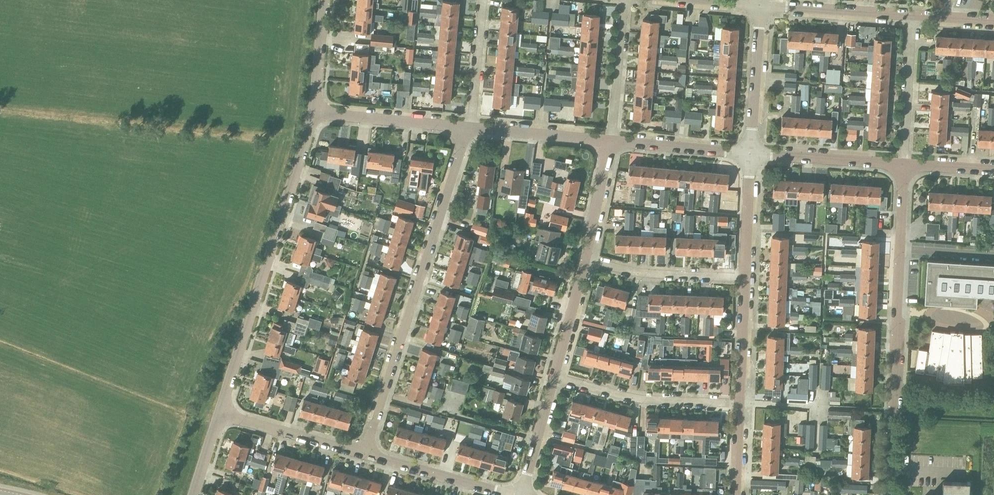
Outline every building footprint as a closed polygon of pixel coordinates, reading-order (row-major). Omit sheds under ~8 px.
[(412,0),(402,0),(401,5),(403,5),(403,10),(409,11),(411,11),(412,0)] [(409,11),(408,23),(416,24),(418,0),(412,0),(411,11),(409,11)] [(458,2),(442,1),(441,13),(457,15),(458,2)] [(358,6),(356,18),(372,20),(383,21),(384,16),(372,15),(373,7),(358,6)] [(500,19),(516,20),(517,8),(501,6),(500,19)] [(420,16),(428,16),(429,8),(421,7),(420,16)] [(428,16),(437,17),(438,9),(429,8),(428,16)] [(550,12),(541,11),(541,17),(540,23),(549,24),(550,12)] [(552,24),(560,25),(561,19),(562,13),(553,12),(552,24)] [(441,13),(440,26),(456,27),(457,15),(441,13)] [(583,26),(598,27),(599,14),(584,13),(583,26)] [(642,32),(657,34),(658,22),(666,22),(667,15),(651,13),(650,20),(643,20),(642,32)] [(370,33),(372,20),(356,18),(355,32),(370,33)] [(515,33),(516,20),(500,19),(499,31),(515,33)] [(870,34),(870,23),(858,22),(858,33),(870,34)] [(682,36),(688,37),(689,25),(673,24),(672,30),(682,31),(682,36)] [(691,37),(697,38),(698,32),(709,33),(709,27),(693,25),(691,37)] [(440,26),(439,38),(455,39),(456,27),(440,26)] [(597,39),(598,27),(583,26),(581,38),(597,39)] [(722,40),(738,41),(739,29),(723,28),(722,40)] [(800,46),(801,31),(789,30),(788,38),(781,37),(780,53),(788,53),(788,45),(800,46)] [(514,45),(515,33),(499,31),(498,44),(514,45)] [(812,47),(814,32),(801,31),(800,46),(812,47)] [(642,32),(640,45),(656,46),(664,47),(665,39),(669,39),(669,35),(657,34),(642,32)] [(812,47),(812,53),(820,54),(825,54),(825,48),(826,33),(814,32),(812,47)] [(371,44),(376,44),(388,45),(393,46),(394,35),(372,33),(371,44)] [(425,41),(434,42),(435,33),(426,33),(425,41)] [(825,48),(825,54),(828,54),(830,55),(831,49),(837,49),(839,34),(826,33),(825,48)] [(847,33),(847,46),(850,46),(853,46),(861,47),(860,54),(869,55),(869,51),(875,51),(890,52),(890,47),(893,47),(893,38),(884,37),(884,39),(875,39),(875,45),(869,45),(869,46),(862,46),(862,42),(856,41),(856,34),(847,33)] [(948,53),(949,38),(936,37),(935,52),(948,53)] [(454,52),(455,39),(439,38),(439,51),(454,52)] [(596,52),(597,39),(581,38),(580,50),(596,52)] [(960,54),(961,39),(949,38),(948,53),(960,54)] [(967,60),(968,60),(973,60),(973,55),(972,55),(973,39),(961,39),(960,54),(967,54),(967,60)] [(986,40),(973,39),(972,55),(973,55),(985,55),(986,40)] [(737,54),(738,41),(722,40),(721,53),(737,54)] [(986,40),(985,55),(993,56),(993,41),(986,40)] [(520,41),(519,50),(528,51),(529,43),(520,41)] [(353,53),(352,67),(367,68),(379,69),(380,69),(380,63),(375,63),(376,55),(368,54),(369,44),(354,43),(353,53)] [(537,44),(529,43),(528,51),(536,52),(537,44)] [(513,57),(514,45),(498,44),(497,56),(513,57)] [(558,54),(566,54),(567,46),(559,45),(558,54)] [(655,52),(656,46),(640,45),(639,57),(662,59),(662,58),(663,55),(663,53),(655,52)] [(566,54),(574,55),(575,46),(567,46),(566,54)] [(852,54),(860,54),(861,47),(853,46),(852,54)] [(580,50),(579,63),(595,64),(596,52),(580,50)] [(439,51),(438,63),(453,64),(454,52),(439,51)] [(889,65),(890,52),(875,51),(874,64),(889,65)] [(803,61),(804,53),(796,52),(795,60),(803,61)] [(736,66),(737,54),(721,53),(721,59),(715,58),(714,60),(714,64),(720,65),(736,66)] [(820,54),(819,62),(827,63),(828,54),(825,54),(820,54)] [(669,64),(670,55),(663,55),(662,58),(662,59),(661,63),(669,64)] [(677,65),(678,56),(670,55),(669,64),(677,65)] [(497,56),(496,68),(512,70),(513,57),(497,56)] [(416,57),(416,65),(424,66),(425,58),(416,57)] [(661,65),(661,63),(662,59),(639,57),(638,69),(654,71),(654,64),(661,65)] [(425,58),(424,66),(432,66),(433,58),(425,58)] [(943,58),(942,67),(951,68),(951,59),(943,58)] [(706,68),(707,59),(699,59),(698,63),(698,67),(706,68)] [(714,68),(714,64),(714,60),(707,59),(706,68),(714,68)] [(803,69),(803,61),(795,60),(795,68),(803,69)] [(973,60),(968,60),(968,68),(976,69),(977,60),(973,60)] [(819,62),(819,71),(827,71),(827,63),(819,62)] [(452,76),(453,64),(438,63),(437,75),(452,76)] [(572,69),(572,71),(573,71),(573,74),(594,76),(595,64),(579,63),(578,69),(572,69)] [(874,64),(873,76),(888,77),(889,65),(874,64)] [(735,78),(736,66),(720,65),(719,77),(735,78)] [(517,66),(517,75),(525,76),(526,66),(517,66)] [(535,67),(526,66),(525,76),(534,77),(535,67)] [(352,67),(351,79),(366,81),(373,81),(373,74),(379,74),(379,69),(352,67)] [(942,67),(942,76),(950,76),(951,68),(942,67)] [(512,70),(496,68),(496,81),(511,82),(512,70)] [(967,77),(968,77),(972,77),(976,77),(976,69),(968,68),(967,77)] [(653,79),(654,71),(638,69),(637,82),(659,84),(659,80),(653,79)] [(556,78),(564,79),(565,70),(557,70),(556,78)] [(572,80),(573,74),(573,71),(572,71),(565,70),(564,79),(572,80)] [(840,71),(828,70),(826,84),(839,85),(840,71)] [(851,79),(859,79),(859,70),(851,70),(851,79)] [(867,81),(873,81),(873,76),(873,71),(867,70),(867,71),(859,70),(859,79),(867,80),(867,81)] [(785,80),(797,81),(797,73),(786,72),(785,80)] [(572,80),(572,87),(577,87),(592,89),(594,76),(573,74),(572,80)] [(451,89),(452,76),(437,75),(436,88),(451,89)] [(873,76),(872,89),(887,90),(888,77),(873,76)] [(713,85),(713,89),(734,91),(735,78),(719,77),(714,77),(713,85)] [(380,82),(366,81),(351,79),(349,92),(350,93),(350,94),(352,96),(356,96),(358,95),(358,93),(364,94),(365,87),(379,89),(380,82)] [(659,84),(658,88),(667,89),(667,80),(659,79),(659,80),(659,84)] [(676,81),(667,80),(667,89),(675,90),(676,81)] [(413,90),(422,91),(422,82),(414,81),(413,90)] [(510,94),(511,82),(496,81),(495,93),(510,94)] [(815,81),(801,81),(801,91),(814,91),(815,81)] [(422,91),(430,91),(430,83),(422,82),(422,91)] [(637,82),(636,94),(651,96),(652,89),(658,90),(658,88),(659,84),(637,82)] [(785,82),(784,90),(796,90),(797,83),(785,82)] [(696,84),(696,93),(704,93),(705,84),(696,84)] [(713,93),(718,93),(717,102),(733,103),(734,91),(713,89),(713,85),(705,84),(704,93),(713,94),(713,93)] [(576,96),(576,100),(591,101),(592,89),(577,87),(576,96)] [(954,101),(954,110),(962,110),(963,102),(971,103),(972,101),(975,94),(971,93),(957,87),(955,94),(968,99),(968,101),(960,100),(960,102),(954,101)] [(450,101),(451,89),(436,88),(435,100),(450,101)] [(872,89),(871,101),(887,102),(887,90),(872,89)] [(933,92),(932,105),(947,106),(948,93),(933,92)] [(509,107),(510,94),(495,93),(494,106),(509,107)] [(975,93),(974,102),(975,105),(982,106),(983,95),(982,95),(983,93),(975,93)] [(636,94),(635,106),(650,108),(658,109),(660,109),(665,109),(665,105),(661,105),(658,105),(658,103),(651,102),(651,96),(636,94)] [(791,95),(791,103),(800,104),(801,95),(791,95)] [(843,103),(857,104),(858,95),(849,95),(849,98),(843,98),(843,103)] [(866,100),(866,96),(858,95),(857,104),(866,104),(866,100)] [(532,108),(533,96),(525,96),(524,107),(532,108)] [(540,109),(542,97),(533,96),(532,108),(540,109)] [(817,96),(816,105),(824,105),(825,96),(817,96)] [(552,98),(545,97),(544,109),(561,111),(562,104),(552,104),(552,98)] [(575,105),(575,112),(590,114),(591,101),(576,100),(575,105)] [(871,101),(871,113),(886,114),(887,102),(871,101)] [(709,114),(717,114),(732,116),(733,103),(717,102),(717,109),(709,108),(709,114)] [(963,102),(962,110),(971,111),(971,108),(971,103),(963,102)] [(791,103),(791,111),(800,112),(800,104),(791,103)] [(816,105),(816,114),(824,114),(824,105),(816,105)] [(946,118),(947,106),(932,105),(931,117),(946,118)] [(649,120),(650,108),(635,106),(634,119),(649,120)] [(681,122),(682,110),(676,110),(676,116),(665,115),(665,121),(663,120),(663,127),(674,128),(674,122),(681,122)] [(693,112),(686,111),(685,123),(692,123),(693,118),(693,112)] [(820,119),(819,135),(831,135),(832,130),(838,131),(839,111),(833,111),(832,120),(820,119)] [(885,127),(886,114),(871,113),(870,126),(885,127)] [(731,128),(732,116),(717,114),(716,127),(731,128)] [(794,133),(796,117),(783,116),(782,132),(794,133)] [(807,134),(808,118),(796,117),(794,133),(807,134)] [(931,117),(930,130),(946,131),(946,118),(931,117)] [(819,135),(820,119),(808,118),(807,134),(819,135)] [(846,129),(854,129),(855,120),(847,120),(846,129)] [(855,120),(854,129),(863,130),(863,121),(855,120)] [(864,130),(863,138),(884,139),(885,127),(870,126),(870,131),(864,130)] [(952,126),(952,135),(960,135),(961,126),(952,126)] [(961,126),(960,135),(969,136),(969,127),(961,126)] [(945,143),(946,131),(930,130),(929,142),(945,143)] [(990,146),(991,130),(978,130),(977,145),(990,146)] [(341,162),(343,147),(330,145),(328,161),(341,162)] [(341,162),(340,168),(353,170),(352,173),(359,174),(362,152),(355,151),(356,149),(356,146),(349,145),(349,148),(343,147),(341,162)] [(362,152),(359,174),(366,175),(366,172),(379,174),(379,173),(380,168),(382,152),(376,151),(376,148),(369,148),(369,151),(369,153),(362,152)] [(380,168),(379,173),(392,175),(393,169),(395,154),(395,151),(388,150),(388,153),(382,152),(380,168)] [(421,172),(423,158),(412,157),(410,171),(408,184),(418,186),(419,184),(421,172)] [(421,172),(419,184),(419,188),(425,189),(427,173),(432,174),(434,160),(423,158),(421,172)] [(480,185),(479,194),(477,207),(490,209),(491,196),(489,195),(491,187),(495,166),(481,164),(478,184),(480,185)] [(400,182),(401,183),(403,166),(396,165),(395,176),(394,175),(392,191),(398,192),(399,188),(400,182)] [(642,166),(630,165),(628,181),(635,181),(635,187),(637,187),(641,188),(641,187),(641,182),(642,166)] [(642,166),(641,182),(653,183),(655,168),(642,166)] [(500,178),(498,191),(515,193),(516,184),(521,185),(518,207),(526,208),(531,179),(522,178),(524,171),(508,168),(506,179),(500,178)] [(666,184),(667,169),(655,168),(653,183),(666,184)] [(678,185),(679,170),(667,169),(666,184),(678,185)] [(692,171),(679,170),(678,185),(684,186),(684,191),(686,192),(690,192),(690,186),(692,171)] [(692,171),(690,186),(695,187),(703,187),(704,172),(692,171)] [(715,188),(716,173),(704,172),(703,187),(715,188)] [(543,173),(540,186),(564,191),(576,194),(580,181),(568,177),(563,183),(561,183),(553,181),(554,176),(543,173)] [(716,173),(715,188),(727,189),(729,174),(716,173)] [(330,175),(328,181),(340,184),(341,179),(330,175)] [(785,196),(786,180),(774,179),(773,195),(785,196)] [(785,196),(785,204),(797,205),(798,197),(799,181),(786,180),(785,196)] [(340,184),(328,181),(326,186),(337,190),(340,184)] [(810,198),(811,182),(799,181),(798,197),(810,198)] [(811,182),(810,198),(823,198),(824,183),(811,182)] [(831,183),(830,199),(832,199),(831,205),(838,206),(842,206),(843,200),(844,184),(831,183)] [(855,200),(856,185),(844,184),(843,200),(855,200)] [(314,185),(311,195),(314,196),(312,202),(332,208),(333,208),(340,210),(341,206),(336,204),(338,196),(324,191),(325,189),(314,185)] [(538,185),(537,192),(557,197),(556,203),(561,204),(560,205),(572,208),(576,194),(564,191),(540,186),(538,185)] [(867,201),(868,186),(856,185),(855,200),(867,201)] [(868,186),(867,201),(880,202),(880,210),(887,210),(888,196),(880,196),(881,187),(868,186)] [(641,188),(637,187),(636,195),(644,196),(645,188),(641,187),(641,188)] [(661,189),(660,199),(668,199),(669,190),(661,189)] [(686,192),(685,200),(694,201),(694,192),(690,192),(686,192)] [(941,208),(942,193),(930,192),(929,207),(941,208)] [(941,208),(954,209),(955,194),(942,193),(941,208)] [(966,210),(967,195),(955,194),(954,209),(953,215),(957,215),(958,215),(959,209),(966,210)] [(644,196),(636,195),(635,204),(643,205),(644,196)] [(709,195),(709,203),(717,204),(718,196),(709,195)] [(978,211),(979,195),(967,195),(966,210),(978,211)] [(978,211),(990,211),(989,224),(993,225),(993,202),(991,202),(991,196),(979,195),(978,211)] [(660,199),(659,208),(667,209),(668,199),(660,199)] [(694,201),(685,200),(684,208),(693,209),(694,201)] [(405,201),(403,211),(411,212),(413,203),(405,201)] [(307,206),(304,216),(315,219),(315,217),(323,219),(329,221),(331,214),(338,216),(340,210),(333,208),(332,208),(312,202),(310,207),(307,206)] [(709,203),(708,211),(717,212),(717,204),(709,203)] [(423,218),(425,206),(415,204),(413,216),(423,218)] [(805,204),(805,212),(814,213),(814,204),(805,204)] [(838,206),(837,214),(846,214),(846,206),(838,206)] [(626,212),(626,220),(634,221),(634,212),(626,212)] [(805,212),(804,220),(813,221),(814,213),(805,212)] [(566,231),(569,217),(552,213),(549,227),(566,231)] [(649,213),(649,222),(658,222),(658,214),(649,213)] [(837,214),(837,222),(845,223),(846,214),(837,214)] [(686,215),(686,223),(694,224),(694,215),(686,215)] [(949,215),(949,223),(957,223),(957,215),(953,215),(949,215)] [(399,216),(395,228),(410,233),(414,220),(399,216)] [(718,216),(718,225),(727,225),(728,217),(718,216)] [(974,216),(974,224),(981,225),(982,217),(974,216)] [(381,217),(380,223),(390,226),(392,221),(381,217)] [(629,229),(634,229),(634,221),(626,220),(626,221),(625,229),(629,229)] [(773,221),(773,229),(785,230),(785,221),(779,221),(773,221)] [(390,226),(380,223),(375,222),(375,223),(379,225),(378,229),(388,232),(390,226)] [(649,222),(649,230),(653,230),(658,231),(658,228),(658,222),(649,222)] [(471,231),(486,236),(489,228),(474,223),(471,231)] [(686,223),(685,232),(689,232),(694,232),(694,224),(686,223)] [(949,223),(948,231),(956,231),(957,223),(949,223)] [(974,224),(973,232),(981,233),(981,225),(974,224)] [(326,225),(325,231),(342,236),(344,231),(326,225)] [(866,225),(866,233),(878,234),(878,226),(872,225),(866,225)] [(531,239),(528,254),(536,256),(557,262),(561,247),(550,244),(554,230),(546,229),(539,227),(539,228),(536,240),(531,239)] [(406,245),(410,233),(395,228),(391,240),(406,245)] [(653,237),(652,252),(665,253),(666,237),(666,228),(658,228),(658,231),(653,230),(653,237)] [(340,242),(342,236),(325,231),(323,237),(340,242)] [(689,238),(688,253),(700,254),(701,239),(693,238),(694,232),(689,232),(689,238)] [(828,240),(836,240),(837,232),(828,232),(828,240)] [(939,239),(940,232),(927,232),(926,239),(935,240),(935,239),(939,239)] [(714,239),(713,254),(719,255),(719,256),(724,256),(724,255),(726,255),(726,240),(727,233),(718,233),(714,233),(714,239)] [(457,241),(455,247),(470,251),(472,245),(473,239),(459,234),(459,235),(457,235),(456,240),(457,241)] [(298,247),(320,255),(322,249),(314,247),(316,240),(302,235),(298,247)] [(494,238),(481,235),(479,242),(492,245),(494,238)] [(628,235),(616,235),(615,250),(628,251),(628,235)] [(628,235),(628,251),(640,251),(641,236),(628,235)] [(843,235),(842,242),(858,243),(858,236),(843,235)] [(652,252),(653,237),(641,236),(640,251),(652,252)] [(688,253),(689,238),(676,237),(675,252),(688,253)] [(794,250),(808,251),(808,247),(794,247),(794,248),(788,247),(788,238),(772,237),(772,249),(787,250),(794,250)] [(700,254),(713,254),(714,239),(701,239),(700,254)] [(402,257),(406,245),(391,240),(388,252),(402,257)] [(372,247),(383,250),(384,244),(374,241),(372,247)] [(862,241),(862,253),(878,254),(878,241),(862,241)] [(320,256),(320,255),(298,247),(296,252),(294,252),(292,259),(303,263),(299,273),(330,283),(334,284),(336,278),(313,271),(314,269),(311,265),(308,264),(310,259),(320,262),(322,256),(320,256)] [(381,256),(383,250),(372,247),(370,252),(381,256)] [(474,258),(475,253),(470,251),(455,247),(451,258),(466,263),(468,256),(473,258),(474,258)] [(486,257),(488,250),(478,247),(477,247),(475,253),(486,257)] [(787,262),(787,250),(772,249),(771,262),(787,262)] [(398,269),(402,257),(388,252),(384,264),(398,269)] [(485,261),(486,257),(475,253),(474,258),(485,261)] [(862,253),(861,266),(877,266),(878,254),(862,253)] [(496,256),(494,264),(509,267),(511,260),(496,256)] [(462,275),(466,263),(451,258),(447,270),(462,275)] [(354,265),(342,260),(337,274),(349,279),(354,265)] [(928,260),(925,304),(977,307),(978,294),(986,294),(986,298),(992,298),(992,295),(993,295),(993,264),(928,260)] [(807,272),(793,271),(793,268),(787,268),(787,262),(771,262),(771,274),(786,275),(793,275),(807,276),(807,272)] [(877,279),(877,266),(861,266),(861,278),(877,279)] [(458,287),(462,275),(447,270),(443,282),(458,287)] [(470,270),(468,277),(479,280),(481,274),(470,270)] [(517,271),(512,287),(518,288),(518,289),(528,291),(529,288),(532,289),(552,294),(554,289),(556,288),(556,285),(555,283),(556,281),(536,276),(535,277),(532,276),(532,273),(523,271),(523,272),(517,271)] [(328,289),(330,283),(299,273),(296,283),(287,281),(283,293),(298,298),(302,285),(306,287),(309,285),(310,283),(328,289)] [(377,285),(392,289),(396,277),(381,273),(377,285)] [(361,280),(372,283),(374,277),(363,274),(361,280)] [(770,286),(786,287),(786,280),(792,280),(792,279),(807,279),(807,276),(793,275),(786,275),(771,274),(770,286)] [(477,285),(479,280),(468,277),(466,282),(477,285)] [(876,291),(877,279),(861,278),(860,290),(876,291)] [(371,289),(372,283),(361,280),(360,285),(371,289)] [(388,301),(392,289),(377,285),(374,296),(388,301)] [(613,303),(617,289),(605,285),(604,287),(598,285),(594,299),(600,301),(601,300),(613,303)] [(770,299),(785,299),(791,300),(792,300),(792,297),(792,287),(786,287),(770,286),(770,299)] [(492,298),(511,303),(514,295),(512,291),(495,287),(492,298)] [(617,289),(613,303),(625,307),(629,292),(617,289)] [(876,303),(876,291),(860,290),(860,303),(876,303)] [(437,304),(451,308),(455,296),(440,292),(437,304)] [(294,310),(298,298),(283,293),(279,306),(294,310)] [(635,316),(633,332),(634,332),(644,334),(645,326),(640,326),(642,316),(648,317),(648,315),(657,315),(660,315),(660,310),(661,294),(648,294),(648,296),(638,296),(635,316)] [(673,310),(673,295),(661,294),(660,310),(673,310)] [(514,295),(511,303),(517,305),(517,304),(529,307),(531,300),(514,295)] [(673,295),(673,310),(685,311),(686,295),(673,295)] [(698,296),(686,295),(685,311),(698,311),(698,296)] [(385,313),(388,301),(374,296),(370,308),(385,313)] [(711,297),(698,296),(698,311),(710,312),(711,297)] [(354,303),(364,306),(366,300),(355,297),(354,303)] [(723,297),(711,297),(710,312),(723,312),(723,297)] [(785,312),(785,299),(770,299),(769,311),(785,312)] [(821,315),(821,301),(813,301),(813,315),(821,315)] [(354,303),(352,309),(362,312),(364,306),(354,303)] [(875,316),(876,303),(860,303),(859,315),(875,316)] [(448,320),(451,308),(437,304),(433,315),(448,320)] [(459,304),(457,310),(468,313),(470,308),(459,304)] [(543,330),(546,316),(532,313),(528,312),(529,307),(517,304),(517,305),(515,310),(526,313),(525,317),(531,319),(529,327),(543,330)] [(381,325),(385,313),(370,308),(366,320),(381,325)] [(606,314),(605,316),(614,318),(616,310),(612,309),(608,308),(606,314)] [(466,318),(468,313),(457,310),(456,316),(466,319),(466,318)] [(791,312),(785,312),(769,311),(768,324),(784,324),(784,318),(791,318),(790,319),(799,319),(799,312),(791,311),(791,312)] [(327,324),(299,315),(297,322),(308,326),(325,331),(327,324)] [(444,332),(448,320),(433,315),(429,327),(444,332)] [(664,324),(664,315),(660,315),(657,315),(656,324),(664,324)] [(486,320),(471,316),(464,337),(479,340),(482,327),(484,327),(486,320)] [(605,316),(603,324),(611,326),(614,318),(605,316)] [(682,316),(681,325),(689,325),(690,317),(682,316)] [(715,318),(706,318),(706,326),(714,326),(715,318)] [(356,322),(346,319),(344,325),(354,328),(356,322)] [(286,331),(287,328),(286,326),(274,322),(269,339),(289,345),(293,333),(286,331)] [(305,336),(308,326),(297,322),(294,330),(295,333),(305,336)] [(664,332),(664,324),(656,324),(656,332),(664,332)] [(689,325),(681,325),(681,333),(685,333),(689,333),(689,325)] [(714,335),(714,326),(706,326),(705,335),(706,335),(706,337),(713,337),(713,335),(714,335)] [(723,327),(714,326),(714,335),(723,336),(723,327)] [(346,327),(343,336),(351,338),(354,329),(346,327)] [(440,344),(444,332),(429,327),(425,339),(440,344)] [(521,347),(537,351),(541,338),(524,334),(525,330),(515,327),(512,333),(518,335),(517,340),(519,341),(518,346),(521,347)] [(858,340),(874,341),(874,328),(858,327),(858,340)] [(451,328),(449,334),(460,337),(462,331),(451,328)] [(600,339),(602,331),(593,328),(591,336),(599,339),(598,343),(599,343),(599,345),(596,344),(594,351),(587,349),(586,356),(583,355),(580,364),(590,367),(591,363),(596,365),(601,346),(603,347),(605,340),(600,339)] [(360,341),(374,346),(378,334),(363,329),(360,341)] [(932,331),(929,350),(918,349),(915,371),(936,374),(936,379),(943,381),(953,383),(965,383),(965,382),(971,382),(971,378),(982,378),(981,334),(970,335),(970,334),(963,334),(963,332),(950,331),(950,333),(943,332),(943,334),(932,331)] [(768,336),(767,349),(783,349),(789,350),(789,346),(790,337),(790,332),(778,332),(777,337),(768,336)] [(330,334),(328,342),(335,345),(338,337),(330,334)] [(449,334),(448,339),(458,343),(460,337),(449,334)] [(635,356),(642,357),(645,336),(639,335),(635,356)] [(342,340),(341,343),(349,346),(351,338),(343,336),(342,340)] [(641,369),(648,370),(649,364),(648,364),(649,352),(652,352),(654,337),(645,336),(642,357),(643,357),(641,369)] [(289,345),(269,339),(265,351),(280,356),(281,350),(295,354),(297,348),(289,345)] [(683,344),(683,351),(688,351),(688,345),(697,346),(698,339),(686,339),(686,344),(683,344)] [(858,340),(857,353),(873,353),(874,341),(858,340)] [(370,357),(374,346),(360,341),(356,353),(370,357)] [(376,345),(372,356),(381,358),(384,348),(376,345)] [(606,347),(603,347),(601,346),(596,365),(607,368),(610,355),(605,353),(606,347)] [(612,348),(610,355),(607,368),(618,371),(619,371),(622,358),(624,353),(621,352),(618,351),(619,349),(612,348)] [(437,354),(422,349),(418,361),(434,366),(437,354)] [(511,349),(508,359),(517,361),(515,367),(531,372),(534,360),(519,356),(520,352),(511,349)] [(783,362),(783,349),(767,349),(767,361),(783,362)] [(646,372),(646,380),(655,380),(655,378),(661,378),(661,358),(663,358),(663,350),(659,350),(659,358),(655,358),(655,364),(649,364),(648,370),(648,372),(646,372)] [(629,377),(634,357),(629,356),(630,352),(627,351),(626,353),(624,353),(622,358),(619,371),(618,371),(617,374),(629,377)] [(673,358),(672,378),(684,379),(685,359),(688,359),(688,351),(683,351),(683,359),(673,358)] [(339,352),(336,360),(344,362),(347,354),(339,352)] [(367,369),(370,357),(356,353),(352,364),(367,369)] [(697,366),(696,379),(708,380),(709,366),(709,360),(712,360),(712,353),(707,353),(706,360),(703,360),(703,362),(697,362),(697,366)] [(873,366),(873,353),(857,353),(857,365),(873,366)] [(323,374),(326,360),(313,357),(310,372),(323,374)] [(494,366),(506,369),(508,360),(496,357),(494,366)] [(661,378),(672,378),(673,358),(663,358),(661,358),(661,378)] [(685,359),(684,379),(696,379),(697,366),(697,362),(697,359),(691,359),(688,359),(685,359)] [(342,370),(344,362),(336,360),(334,367),(342,370)] [(709,366),(708,380),(720,380),(720,375),(728,375),(729,360),(721,360),(720,367),(709,366)] [(430,378),(434,366),(418,361),(415,373),(430,378)] [(782,374),(783,362),(767,361),(766,374),(782,374)] [(286,370),(299,374),(302,366),(289,362),(286,370)] [(441,362),(439,368),(450,371),(451,365),(441,362)] [(363,381),(367,369),(352,364),(348,376),(344,375),(342,381),(356,386),(358,379),(363,381)] [(494,366),(484,364),(482,370),(492,373),(492,374),(503,377),(504,376),(503,380),(512,383),(510,389),(526,393),(529,380),(514,376),(514,375),(505,372),(506,369),(494,366)] [(831,365),(823,364),(822,376),(830,377),(831,365)] [(872,378),(873,366),(857,365),(856,378),(872,378)] [(280,374),(292,378),(293,372),(282,368),(280,374)] [(439,368),(437,373),(448,377),(450,371),(439,368)] [(258,372),(255,385),(277,392),(279,386),(271,384),(273,377),(258,372)] [(430,378),(415,373),(411,385),(426,390),(430,378)] [(766,386),(765,394),(772,395),(781,395),(781,387),(782,374),(766,374),(766,386)] [(817,388),(817,376),(809,376),(809,388),(817,388)] [(830,389),(830,377),(822,376),(822,389),(830,389)] [(455,391),(458,379),(452,378),(449,390),(455,391)] [(797,393),(808,393),(809,378),(798,378),(797,393)] [(872,391),(872,378),(856,378),(856,390),(872,391)] [(461,393),(464,381),(458,379),(455,391),(461,393)] [(464,381),(461,393),(467,394),(470,382),(464,381)] [(319,394),(321,386),(314,384),(313,384),(311,392),(319,394)] [(255,385),(251,397),(257,399),(255,405),(263,408),(265,401),(267,395),(275,397),(277,392),(255,385)] [(422,402),(426,390),(411,385),(407,397),(422,402)] [(434,385),(432,392),(442,395),(444,388),(440,387),(434,385)] [(323,387),(321,386),(319,394),(327,396),(329,389),(323,387)] [(506,404),(503,415),(518,419),(523,404),(508,399),(504,398),(506,392),(484,386),(481,399),(492,402),(492,400),(503,403),(506,404)] [(343,401),(346,393),(337,391),(335,399),(343,401)] [(431,397),(441,400),(442,395),(432,392),(431,397)] [(346,393),(343,401),(351,403),(353,395),(346,393)] [(787,402),(808,403),(808,393),(797,393),(788,393),(787,402)] [(288,394),(284,408),(295,411),(299,397),(288,394)] [(304,399),(300,414),(313,418),(317,403),(318,398),(313,396),(311,401),(304,399)] [(830,396),(830,405),(840,406),(841,397),(830,396)] [(567,430),(566,433),(574,435),(576,428),(577,422),(580,423),(585,404),(573,401),(568,420),(573,421),(571,429),(570,428),(567,430)] [(325,421),(329,406),(317,403),(313,418),(325,421)] [(577,422),(576,428),(581,430),(582,423),(585,424),(587,418),(589,419),(593,420),(597,407),(585,404),(580,423),(577,422)] [(337,425),(341,410),(329,406),(325,421),(337,425)] [(599,443),(608,410),(597,407),(593,420),(599,421),(593,442),(599,443)] [(413,421),(416,410),(410,408),(407,419),(413,421)] [(341,410),(337,425),(349,428),(353,413),(341,410)] [(416,410),(413,421),(419,422),(422,411),(416,410)] [(616,426),(620,413),(608,410),(599,443),(604,445),(605,445),(608,432),(607,432),(609,424),(616,426)] [(851,412),(828,410),(828,423),(837,423),(837,418),(851,419),(851,412)] [(632,425),(629,424),(632,416),(620,413),(616,426),(615,430),(627,434),(632,433),(632,425)] [(646,435),(653,438),(653,431),(658,431),(658,418),(654,417),(654,414),(647,414),(646,435)] [(431,426),(437,427),(440,416),(434,415),(431,426)] [(440,416),(437,427),(443,429),(446,418),(440,416)] [(670,432),(671,418),(658,418),(658,431),(658,436),(656,436),(655,443),(660,444),(660,438),(670,438),(670,432)] [(670,432),(670,438),(679,438),(681,438),(682,432),(682,418),(671,418),(670,432)] [(694,433),(694,419),(682,418),(682,432),(694,433)] [(693,439),(703,439),(705,439),(706,419),(694,419),(694,433),(693,439)] [(703,439),(703,446),(708,447),(709,446),(710,439),(720,440),(721,432),(718,432),(718,420),(706,419),(705,439),(703,439)] [(870,427),(864,427),(864,419),(851,419),(850,434),(854,434),(854,439),(869,440),(870,427)] [(764,422),(764,435),(779,436),(785,436),(785,431),(780,431),(780,423),(764,422)] [(799,435),(806,435),(807,424),(799,424),(799,435)] [(806,435),(814,435),(815,424),(808,424),(807,424),(806,435)] [(819,438),(827,438),(828,425),(820,425),(819,438)] [(406,444),(410,429),(398,426),(394,441),(406,444)] [(474,438),(477,427),(471,426),(468,437),(474,438)] [(483,429),(477,427),(474,438),(480,440),(483,429)] [(579,437),(581,430),(576,428),(574,435),(566,433),(564,440),(575,442),(576,437),(579,437)] [(418,448),(422,433),(410,429),(406,444),(418,448)] [(503,455),(507,442),(513,443),(515,435),(502,431),(501,435),(499,445),(496,453),(503,455)] [(430,451),(434,436),(422,433),(418,448),(430,451)] [(498,446),(501,435),(495,433),(492,444),(498,446)] [(763,447),(779,448),(779,436),(764,435),(763,447)] [(814,449),(814,435),(806,435),(805,448),(814,449)] [(434,436),(430,451),(443,454),(447,439),(434,436)] [(590,445),(592,439),(585,436),(583,443),(590,445)] [(636,460),(636,450),(637,436),(630,436),(629,458),(636,460)] [(637,436),(636,450),(644,450),(645,437),(637,436)] [(827,449),(827,438),(819,438),(819,449),(827,449)] [(869,452),(869,440),(854,439),(853,452),(869,452)] [(234,441),(230,453),(245,458),(251,460),(250,464),(258,466),(260,458),(253,456),(253,455),(251,454),(253,448),(249,446),(234,441)] [(468,461),(472,447),(460,443),(456,458),(468,461)] [(563,486),(568,468),(570,468),(570,467),(572,461),(567,460),(569,453),(571,453),(573,447),(561,444),(561,445),(556,444),(553,452),(565,455),(561,472),(554,470),(551,483),(563,486)] [(480,465),(484,450),(472,447),(468,461),(480,465)] [(581,462),(584,450),(584,449),(577,447),(577,448),(574,461),(581,462)] [(778,461),(779,448),(763,447),(763,460),(778,461)] [(492,468),(496,453),(484,450),(480,465),(492,468)] [(595,460),(596,454),(588,451),(586,461),(591,463),(592,459),(595,460)] [(868,465),(869,452),(853,452),(852,464),(868,465)] [(241,470),(245,458),(230,453),(226,465),(241,470)] [(276,453),(272,468),(279,470),(277,476),(279,477),(277,484),(285,486),(287,478),(289,473),(284,471),(288,457),(276,453)] [(496,453),(492,468),(505,472),(509,457),(503,455),(496,453)] [(618,463),(620,456),(608,453),(607,457),(606,460),(614,462),(618,463)] [(814,463),(814,454),(803,453),(803,462),(814,463)] [(590,466),(595,467),(596,464),(599,466),(602,455),(596,454),(595,460),(592,459),(591,463),(590,466)] [(683,454),(683,462),(691,463),(692,455),(683,454)] [(284,471),(289,473),(296,475),(300,460),(288,457),(284,471)] [(260,458),(258,466),(266,469),(269,461),(260,458)] [(308,478),(312,463),(300,460),(296,475),(308,478)] [(763,460),(762,473),(778,473),(779,460),(778,461),(763,460)] [(308,478),(307,484),(311,485),(312,485),(313,479),(320,481),(324,467),(312,463),(308,478)] [(868,477),(868,465),(852,464),(852,477),(868,477)] [(593,474),(595,467),(590,466),(588,473),(585,472),(584,478),(578,476),(574,489),(586,492),(589,479),(591,474),(593,474)] [(574,489),(578,476),(572,475),(573,468),(570,467),(570,468),(568,468),(563,486),(574,489)] [(703,494),(715,494),(709,494),(709,488),(716,489),(717,468),(705,467),(704,473),(707,473),(707,482),(703,482),(704,480),(700,480),(700,488),(703,488),(703,494)] [(340,493),(341,488),(345,473),(333,469),(329,484),(327,490),(340,493)] [(353,491),(357,476),(345,473),(341,488),(353,491)] [(259,489),(273,493),(275,489),(267,487),(270,478),(263,476),(259,489)] [(369,479),(357,476),(353,491),(361,493),(360,494),(365,494),(369,479)] [(833,484),(832,477),(812,478),(813,488),(820,488),(820,484),(833,484)] [(634,494),(656,494),(656,486),(660,486),(660,478),(657,478),(657,479),(653,479),(653,480),(651,480),(651,485),(635,485),(634,494)] [(381,483),(369,479),(365,494),(366,494),(365,494),(378,494),(381,483)] [(601,482),(589,479),(586,492),(596,494),(597,494),(601,482)] [(635,485),(635,481),(628,479),(627,482),(616,479),(614,479),(613,480),(612,485),(610,494),(634,494),(635,485)] [(684,479),(680,479),(680,480),(677,480),(676,487),(674,487),(674,493),(668,492),(668,494),(679,494),(680,487),(684,487),(684,479)] [(779,481),(762,480),(750,479),(750,487),(778,489),(778,488),(780,488),(780,485),(779,485),(779,481)] [(796,479),(795,492),(804,493),(804,479),(796,479)] [(778,488),(778,489),(786,489),(786,481),(779,481),(779,485),(780,485),(780,488),(778,488)] [(966,492),(969,492),(969,485),(970,485),(970,482),(967,482),(943,481),(942,494),(966,494),(966,492)] [(612,485),(601,482),(597,494),(610,494),(612,485)] [(301,490),(309,492),(311,485),(307,484),(303,483),(301,490)] [(843,492),(854,492),(855,484),(843,483),(843,492)] [(275,489),(273,493),(278,494),(281,494),(281,493),(283,494),(285,486),(277,484),(275,489)] [(867,493),(868,485),(855,484),(854,492),(867,493)] [(403,488),(391,485),(388,494),(401,494),(403,488)] [(660,486),(656,486),(656,494),(668,494),(668,492),(662,492),(662,486),(660,486)] [(684,487),(680,487),(679,494),(691,494),(691,493),(685,493),(686,487),(684,487)]
